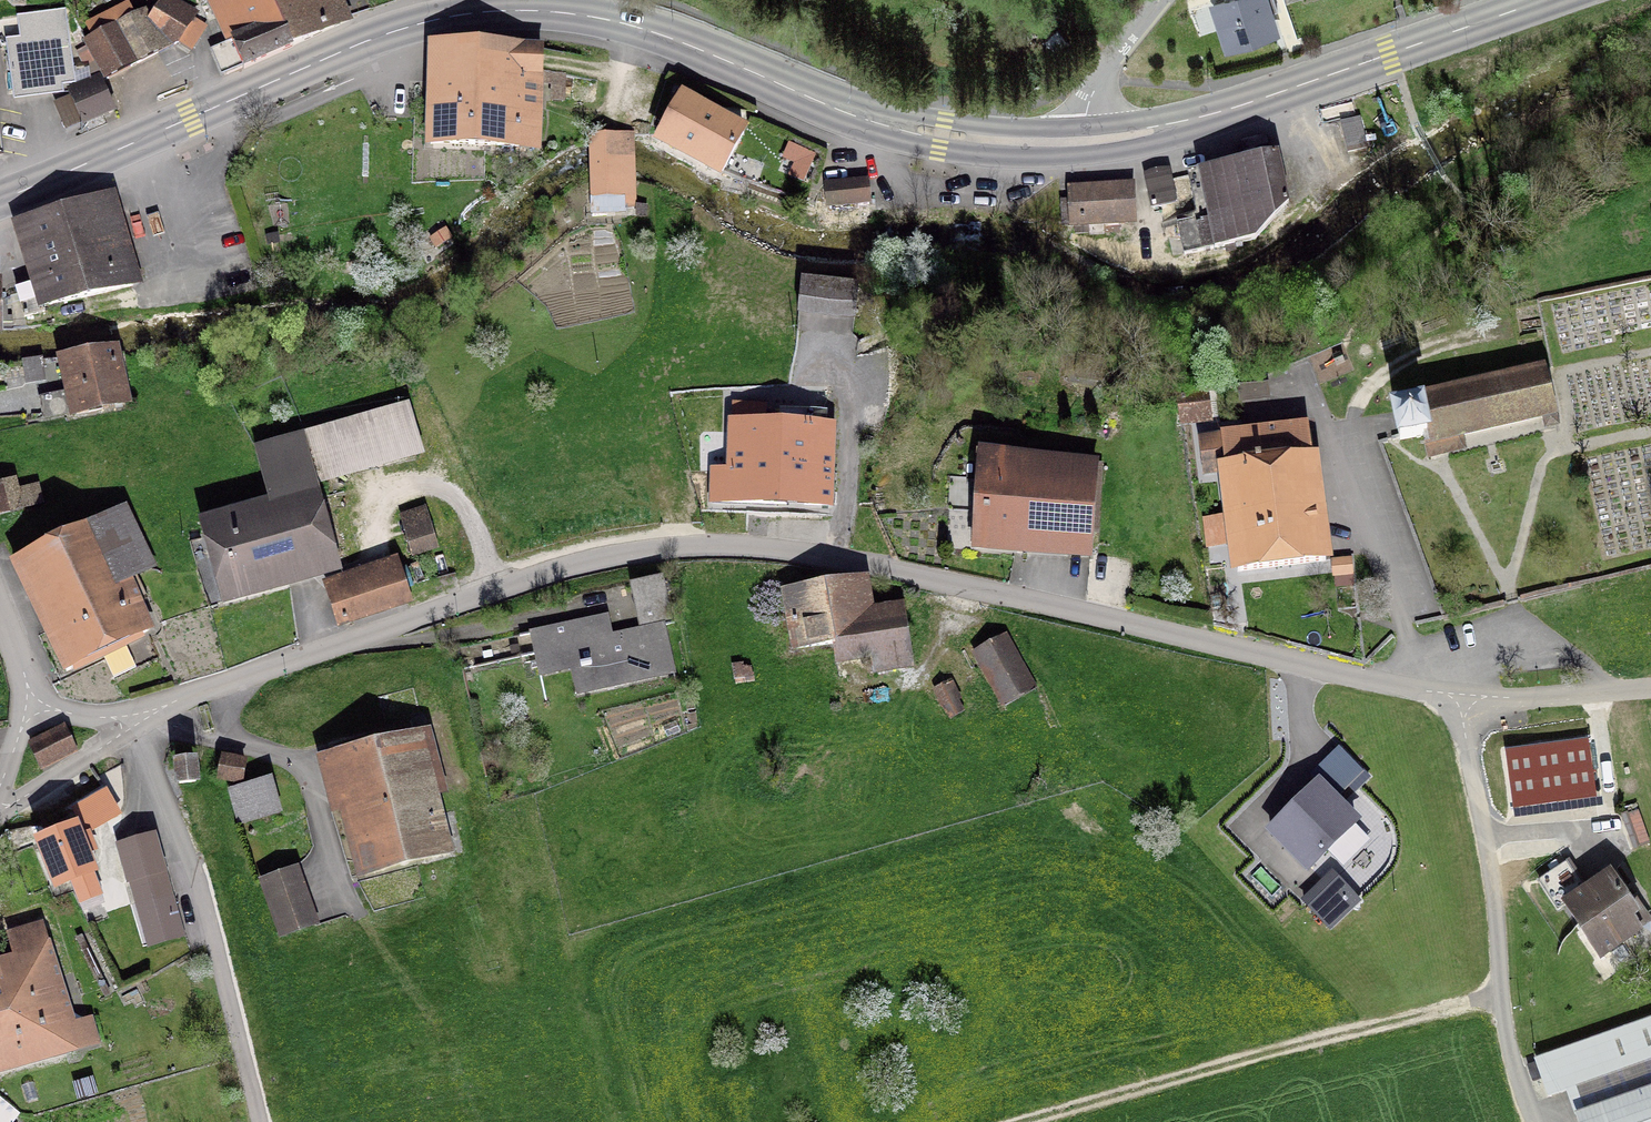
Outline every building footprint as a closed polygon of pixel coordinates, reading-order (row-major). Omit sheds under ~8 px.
[(196,18),(200,12),(180,0),(161,0),(149,16),(144,8),(134,12),(128,0),(84,22),(91,35),(83,39),(104,80),(179,42),(192,51),(209,26),(196,18)] [(274,0),(206,0),(224,43),(210,48),(221,75),(242,66),(243,68),(294,47),(292,43),(274,0)] [(354,20),(345,0),(274,0),(292,43),(354,20)] [(1274,33),(1268,13),(1276,10),(1273,0),(1232,0),(1215,5),(1229,48),(1274,33)] [(75,85),(66,9),(16,15),(19,37),(5,39),(13,102),(64,95),(63,86),(75,85)] [(540,50),(434,47),(431,143),(537,147),(538,110),(521,110),(522,85),(539,85),(540,50)] [(577,79),(578,56),(557,53),(556,76),(577,79)] [(116,111),(99,74),(67,89),(69,95),(53,102),(65,130),(82,123),(83,126),(116,111)] [(722,173),(744,133),(679,99),(660,137),(715,165),(713,170),(722,173)] [(1359,117),(1341,122),(1348,152),(1366,148),(1359,117)] [(593,197),(633,196),(631,136),(591,136),(593,197)] [(1215,171),(1189,177),(1198,221),(1178,225),(1184,255),(1255,239),(1287,204),(1277,153),(1214,167),(1215,171)] [(826,184),(828,206),(869,202),(867,180),(826,184)] [(1171,180),(1147,186),(1152,208),(1176,202),(1171,180)] [(1132,185),(1070,189),(1073,226),(1134,221),(1132,185)] [(111,195),(17,223),(36,283),(16,289),(24,317),(45,311),(44,307),(133,286),(111,195)] [(798,311),(855,317),(858,287),(802,281),(798,311)] [(13,322),(12,316),(7,316),(7,300),(0,300),(0,322),(13,322)] [(64,358),(71,390),(76,412),(134,399),(124,354),(113,354),(112,350),(64,358)] [(1424,435),(1425,444),(1556,413),(1545,368),(1415,398),(1417,407),(1394,412),(1400,440),(1424,435)] [(44,419),(76,412),(71,390),(40,397),(44,419)] [(1181,421),(1211,417),(1207,391),(1177,395),(1181,421)] [(731,422),(727,502),(833,505),(837,426),(764,423),(765,406),(734,405),(733,422),(731,422)] [(304,438),(315,478),(415,450),(404,410),(304,438)] [(1310,456),(1306,426),(1223,436),(1223,437),(1200,440),(1205,474),(1225,471),(1237,571),(1325,561),(1318,502),(1321,502),(1316,461),(1313,461),(1312,456),(1310,456)] [(315,478),(304,438),(256,452),(270,505),(203,523),(224,600),(352,565),(348,551),(342,552),(340,547),(334,549),(315,478)] [(1032,551),(1032,543),(1065,546),(1064,553),(1090,555),(1096,463),(978,451),(973,546),(1032,551)] [(14,479),(0,483),(0,508),(9,506),(11,512),(23,508),(22,506),(42,502),(38,487),(19,492),(14,479)] [(124,582),(152,569),(122,508),(13,561),(67,670),(147,631),(124,582)] [(426,511),(402,518),(413,553),(437,546),(426,511)] [(437,572),(444,574),(449,571),(451,565),(448,560),(442,558),(437,560),(435,566),(437,572)] [(342,622),(406,601),(401,588),(429,578),(423,563),(357,584),(358,588),(334,597),(342,622)] [(661,577),(633,583),(642,623),(669,617),(661,577)] [(908,664),(899,608),(870,613),(865,578),(784,591),(793,649),(834,643),(836,661),(875,655),(877,669),(908,664)] [(584,692),(674,672),(668,644),(662,645),(657,626),(580,643),(579,638),(585,636),(582,621),(531,633),(536,654),(573,646),(584,692)] [(1033,687),(1005,637),(976,654),(1004,703),(1033,687)] [(937,691),(951,717),(963,710),(950,684),(937,691)] [(65,728),(30,745),(41,767),(75,750),(65,728)] [(333,758),(362,873),(447,851),(417,737),(333,758)] [(1588,738),(1505,749),(1513,809),(1596,798),(1588,738)] [(223,758),(219,777),(241,781),(245,762),(223,758)] [(194,763),(177,765),(179,783),(196,782),(194,763)] [(270,778),(229,790),(239,824),(280,813),(270,778)] [(1318,785),(1272,831),(1308,867),(1354,821),(1318,785)] [(106,791),(74,809),(79,819),(112,801),(106,791)] [(76,829),(39,843),(56,884),(92,870),(76,829)] [(153,840),(121,849),(137,902),(168,893),(153,840)] [(1539,881),(1558,910),(1566,904),(1601,955),(1638,930),(1629,917),(1635,913),(1610,875),(1585,892),(1566,864),(1539,881)] [(315,923),(296,869),(263,881),(281,935),(315,923)] [(1350,907),(1325,882),(1304,902),(1329,927),(1350,907)] [(77,1049),(41,924),(9,935),(17,956),(0,962),(0,1071),(77,1049)] [(1538,1061),(1551,1094),(1568,1088),(1579,1121),(1650,1121),(1650,1021),(1538,1061)] [(103,1078),(77,1085),(81,1103),(107,1095),(103,1078)] [(20,1114),(0,1098),(0,1121),(13,1121),(20,1114)]
